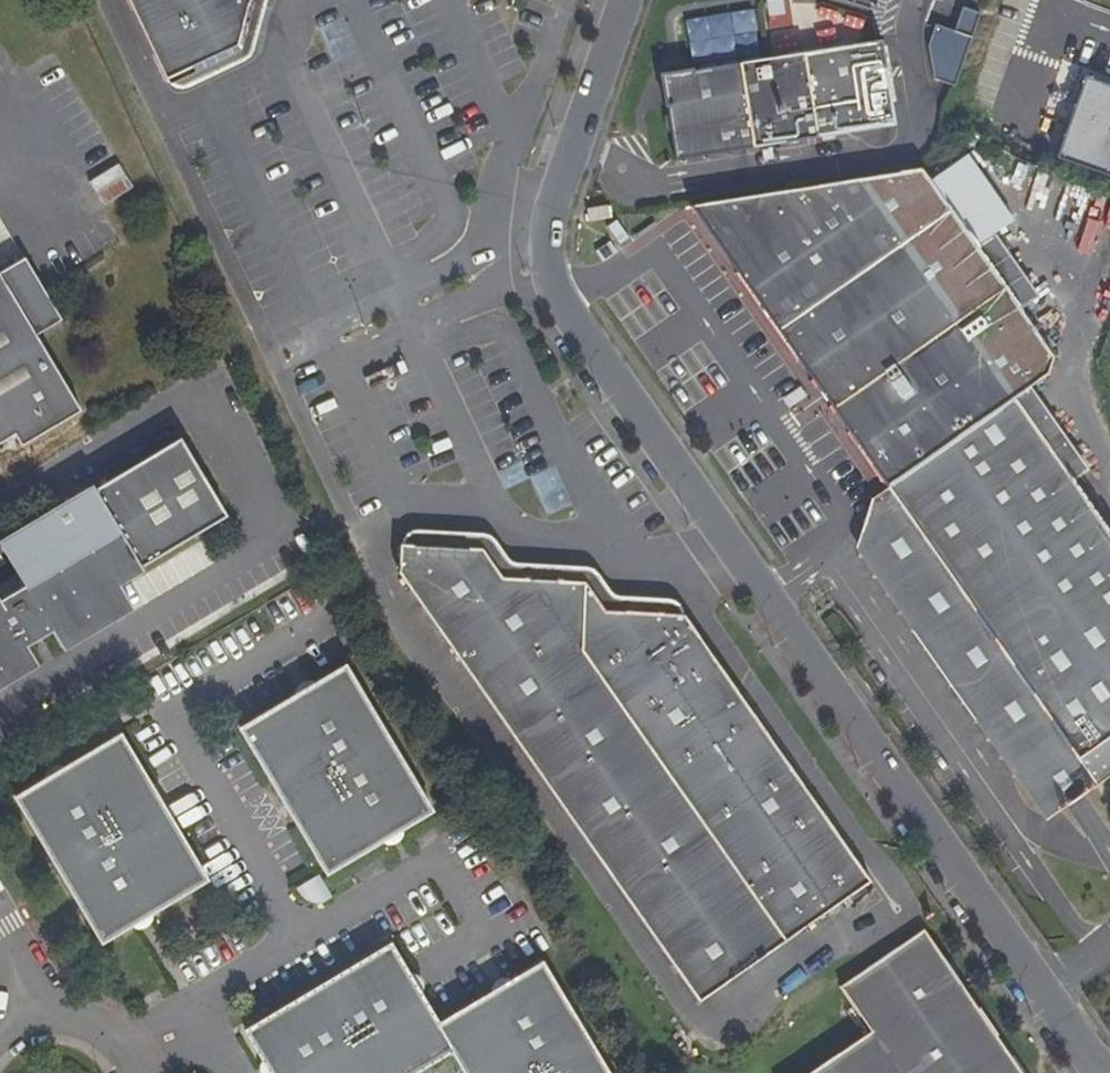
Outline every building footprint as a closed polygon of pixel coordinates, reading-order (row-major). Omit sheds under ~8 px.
[(165,81),(238,47),(247,16),(252,0),(127,0),(165,81)] [(760,0),(764,26),(791,22),(788,0),(762,0),(760,0)] [(952,88),(978,12),(959,6),(951,32),(932,25),(924,48),(931,80),(952,88)] [(770,61),(783,143),(895,126),(882,42),(834,49),(809,53),(770,60),(770,61)] [(770,61),(770,60),(710,69),(677,74),(663,76),(676,160),(783,143),(770,61)] [(1057,159),(1109,177),(1109,85),(1086,77),(1057,159)] [(120,165),(97,182),(112,202),(135,185),(120,165)] [(882,484),(1093,785),(1109,774),(1109,537),(1072,482),(1014,399),(1031,388),(1048,376),(1054,359),(1020,311),(976,249),(922,171),(690,207),(882,484)] [(587,210),(589,223),(609,220),(607,206),(587,210)] [(976,249),(1020,311),(1038,298),(994,237),(976,249)] [(55,332),(18,271),(0,281),(0,301),(28,347),(55,332)] [(39,365),(28,347),(0,301),(0,448),(5,445),(11,456),(72,421),(39,365)] [(1088,471),(1031,388),(1014,399),(1072,482),(1088,471)] [(161,458),(9,546),(25,575),(0,589),(0,689),(38,666),(29,650),(58,633),(66,649),(134,610),(120,586),(235,520),(190,441),(161,458)] [(531,475),(546,514),(570,505),(555,466),(531,475)] [(1093,785),(882,484),(866,495),(857,527),(849,548),(1043,820),(1070,802),(1093,785)] [(399,545),(398,574),(699,1004),(871,884),(684,617),(656,615),(605,612),(584,583),(538,580),(502,578),(482,550),(399,545)] [(246,733),(330,878),(395,840),(435,817),(350,672),(311,695),(246,733)] [(22,800),(106,945),(145,923),(212,884),(127,740),(58,780),(22,800)] [(318,875),(297,885),(307,908),(328,899),(318,875)] [(812,1072),(1020,1072),(923,931),(839,989),(869,1034),(812,1072)] [(440,1029),(412,981),(392,949),(247,1035),(267,1069),(269,1072),(423,1072),(454,1055),(440,1029)] [(454,1055),(465,1072),(607,1072),(544,967),(505,991),(440,1029),(454,1055)]
